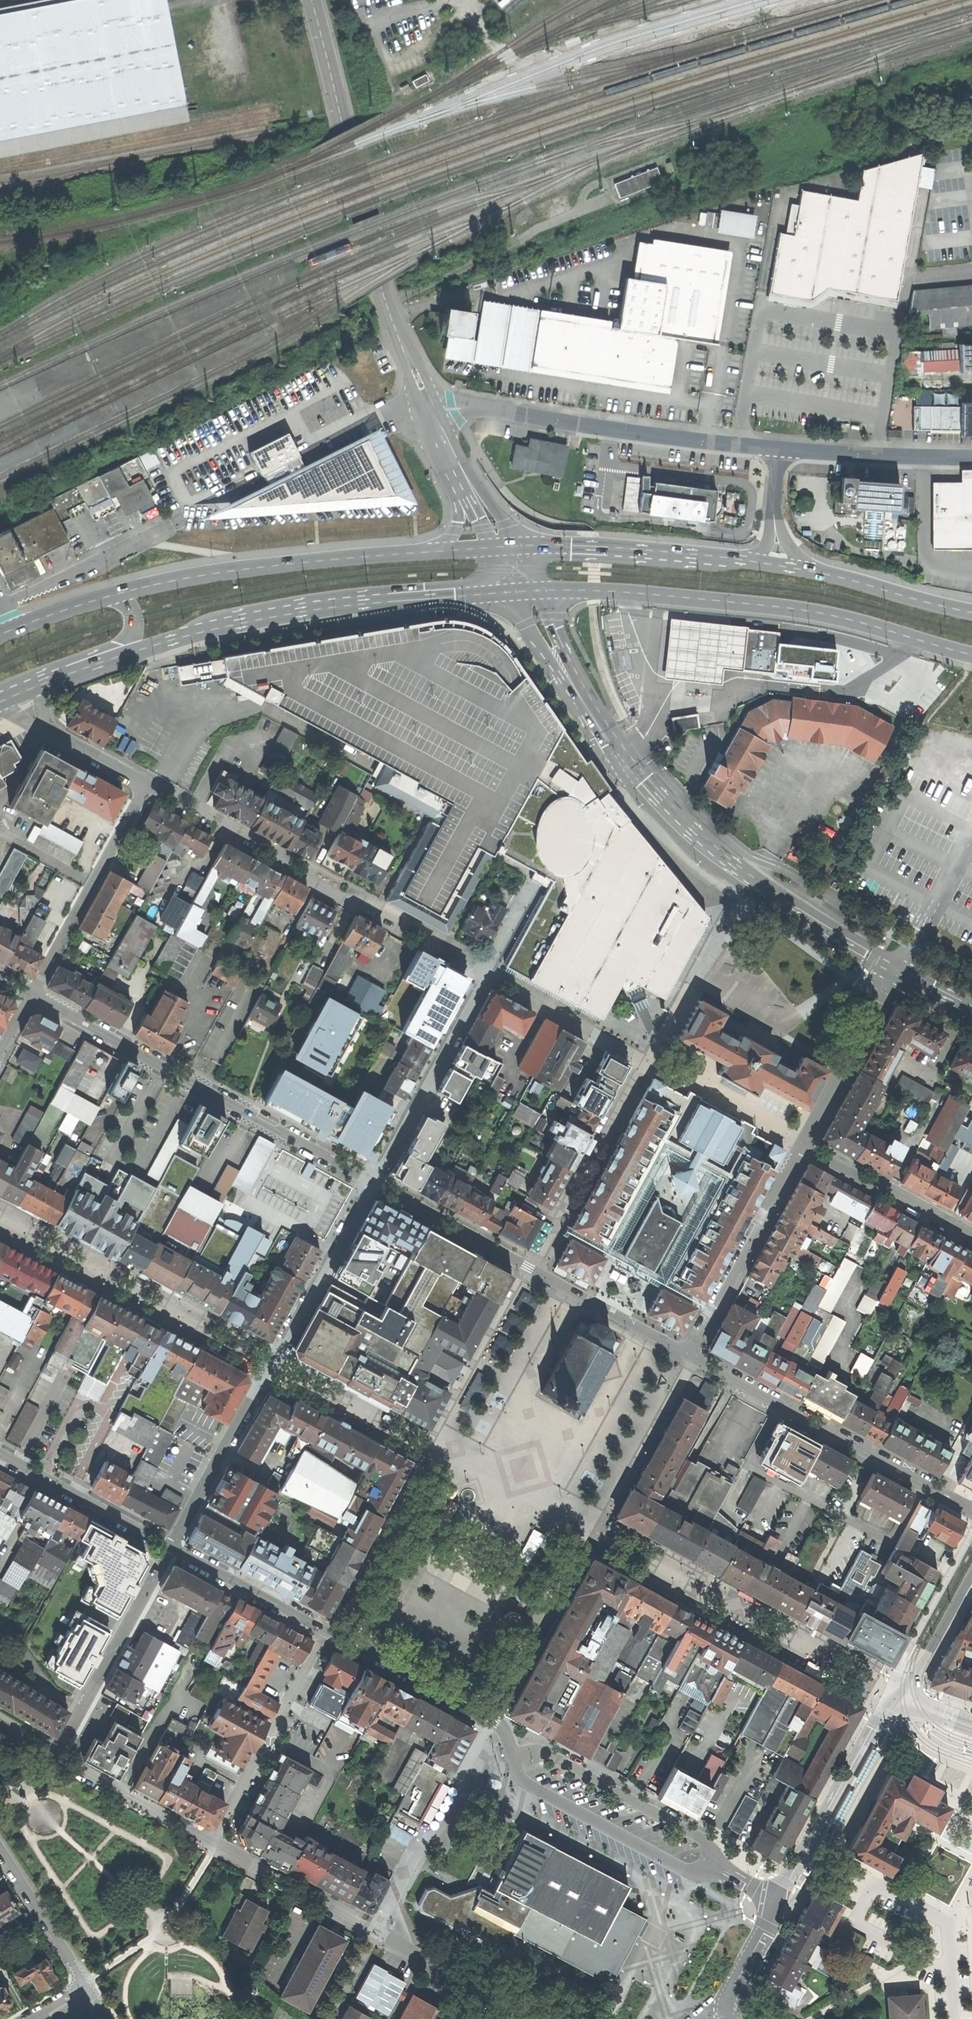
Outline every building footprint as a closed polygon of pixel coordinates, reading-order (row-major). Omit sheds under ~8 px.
[(0,14),(0,141),(185,105),(165,0),(75,0),(0,14)] [(423,74),(410,81),(414,88),(427,81),(423,74)] [(810,301),(811,297),(823,288),(896,301),(916,187),(920,167),(923,153),(859,181),(854,211),(798,201),(792,235),(778,233),(767,293),(810,301)] [(655,167),(613,184),(618,197),(660,180),(655,167)] [(920,167),(916,187),(930,190),(934,170),(920,167)] [(713,213),(706,212),(703,226),(711,228),(713,213)] [(713,213),(711,228),(719,229),(721,214),(713,213)] [(753,219),(721,214),(719,229),(750,234),(753,219)] [(637,280),(625,278),(616,329),(671,338),(710,344),(724,256),(656,245),(655,251),(642,248),(637,280)] [(925,291),(927,312),(929,328),(971,324),(971,286),(925,291)] [(925,291),(912,292),(908,314),(927,312),(925,291)] [(530,373),(539,309),(483,300),(477,341),(467,339),(448,336),(444,359),(530,373)] [(543,318),(535,365),(587,373),(587,378),(596,380),(597,375),(663,385),(666,367),(667,367),(670,344),(671,338),(616,329),(600,326),(600,327),(543,318)] [(958,345),(958,350),(959,369),(959,371),(971,371),(971,344),(958,345)] [(919,371),(959,369),(958,350),(919,352),(919,371)] [(901,354),(899,367),(899,376),(915,376),(915,354),(901,354)] [(960,407),(960,431),(960,435),(971,435),(971,403),(960,403),(960,407)] [(960,407),(912,407),(912,431),(960,431),(960,407)] [(310,463),(294,433),(250,453),(269,488),(209,519),(420,504),(381,427),(310,463)] [(516,446),(512,467),(560,476),(566,447),(541,442),(539,451),(516,446)] [(122,508),(135,502),(137,507),(138,506),(140,510),(144,511),(151,508),(152,506),(152,504),(151,501),(141,481),(148,477),(137,456),(48,502),(52,508),(59,523),(70,518),(66,511),(85,501),(87,505),(107,494),(109,497),(115,494),(122,508)] [(932,549),(971,549),(971,471),(961,471),(961,484),(932,484),(932,549)] [(641,489),(637,512),(664,515),(663,517),(669,518),(670,516),(689,519),(689,521),(696,522),(696,520),(711,522),(712,518),(714,517),(715,516),(717,514),(719,513),(719,511),(720,510),(720,508),(721,507),(721,505),(720,503),(719,500),(718,498),(717,496),(715,495),(716,491),(708,490),(708,487),(703,487),(703,489),(653,482),(652,486),(647,486),(647,478),(640,478),(641,489)] [(891,511),(897,511),(899,484),(854,481),(854,479),(848,478),(840,478),(838,502),(834,501),(834,513),(851,514),(851,508),(884,511),(891,511)] [(915,510),(915,496),(903,496),(903,510),(915,510)] [(59,523),(52,508),(0,534),(0,571),(2,575),(10,590),(33,579),(28,570),(35,567),(31,560),(68,541),(59,523)] [(743,653),(746,629),(746,627),(739,626),(669,618),(662,678),(720,685),(722,669),(741,671),(743,653)] [(504,966),(600,1018),(619,982),(624,993),(632,989),(639,986),(661,998),(706,917),(625,819),(625,818),(603,791),(608,788),(599,776),(587,758),(583,761),(563,732),(524,677),(510,657),(504,649),(500,644),(495,640),(491,636),(485,632),(479,628),(472,626),(463,623),(458,622),(452,621),(444,621),(417,624),(222,657),(222,659),(177,667),(180,685),(226,677),(373,758),(373,757),(385,763),(373,785),(431,817),(385,901),(447,935),(491,854),(491,855),(494,850),(530,869),(526,877),(535,882),(547,888),(504,966)] [(778,639),(779,632),(746,629),(743,653),(741,671),(760,673),(774,675),(775,663),(776,659),(778,639)] [(778,639),(776,659),(807,663),(806,675),(831,678),(834,646),(778,639)] [(117,687),(106,705),(117,711),(127,694),(117,687)] [(706,773),(709,774),(699,792),(727,808),(737,790),(741,792),(769,745),(765,743),(767,738),(773,742),(781,738),(781,731),(787,732),(786,738),(842,746),(871,762),(892,725),(855,705),(792,696),(790,702),(771,698),(747,711),(717,764),(713,761),(706,773)] [(82,699),(66,726),(101,746),(115,721),(87,705),(88,703),(82,699)] [(673,734),(684,733),(686,728),(698,727),(697,720),(696,713),(670,717),(671,725),(673,734)] [(274,779),(277,773),(298,735),(284,727),(260,772),(274,779)] [(13,768),(11,764),(20,759),(9,741),(0,746),(0,775),(13,768)] [(41,750),(11,807),(43,824),(45,821),(61,791),(74,767),(41,750)] [(106,785),(74,767),(61,791),(110,818),(123,794),(122,794),(121,794),(113,789),(106,785)] [(235,776),(222,769),(210,791),(213,792),(212,795),(218,798),(213,807),(249,827),(263,800),(231,782),(235,776)] [(274,779),(269,788),(310,810),(317,795),(277,773),(274,779)] [(340,830),(358,797),(339,787),(319,822),(339,833),(340,830)] [(363,804),(365,801),(358,797),(340,830),(349,836),(365,806),(363,804)] [(263,800),(249,827),(288,848),(300,826),(303,821),(288,814),(289,813),(278,807),(277,807),(263,800)] [(187,823),(154,805),(141,829),(174,847),(187,823)] [(83,842),(45,821),(43,824),(38,834),(75,855),(83,842)] [(187,823),(174,847),(173,849),(171,852),(183,858),(186,852),(181,849),(186,845),(193,849),(191,852),(200,857),(212,837),(187,823)] [(310,831),(300,826),(288,848),(308,859),(320,837),(319,836),(321,833),(312,828),(310,831)] [(349,836),(340,830),(339,833),(326,855),(350,869),(365,843),(360,840),(359,843),(349,836)] [(392,857),(365,843),(350,869),(377,884),(392,857)] [(224,844),(211,867),(217,870),(219,871),(216,876),(221,879),(223,877),(235,884),(238,879),(250,858),(224,844)] [(166,862),(171,852),(173,849),(167,846),(160,858),(155,855),(138,886),(145,890),(149,892),(152,888),(156,880),(161,870),(166,862)] [(13,849),(0,873),(0,896),(4,898),(26,857),(13,849)] [(179,858),(166,862),(168,868),(174,867),(181,865),(179,858)] [(250,858),(238,879),(249,885),(247,888),(254,892),(256,889),(267,867),(250,858)] [(176,874),(174,867),(168,868),(161,870),(163,877),(170,876),(176,874)] [(197,907),(217,870),(211,867),(204,880),(198,892),(194,899),(191,904),(197,907)] [(267,867),(256,889),(266,894),(273,898),(285,877),(267,867)] [(141,897),(145,890),(138,886),(110,871),(97,896),(116,906),(126,889),(141,897)] [(198,892),(204,880),(192,873),(185,885),(186,885),(198,892)] [(171,882),(170,876),(163,877),(156,880),(158,886),(165,884),(171,882)] [(307,889),(285,877),(273,898),(272,901),(294,913),(307,889)] [(839,885),(832,881),(829,886),(835,890),(839,885)] [(165,884),(158,886),(152,888),(153,894),(160,893),(167,891),(165,884)] [(198,892),(186,885),(182,892),(194,899),(198,892)] [(34,886),(34,897),(40,900),(44,892),(34,886)] [(511,892),(499,886),(495,893),(507,900),(511,892)] [(259,908),(266,894),(256,889),(254,892),(241,916),(251,922),(259,908)] [(160,893),(153,894),(147,897),(149,903),(162,899),(160,893)] [(177,929),(191,904),(174,894),(160,919),(177,929)] [(266,912),(272,901),(273,898),(266,894),(259,908),(266,912)] [(110,918),(116,906),(97,896),(79,928),(101,940),(113,920),(110,918)] [(19,909),(20,925),(25,927),(32,914),(36,907),(40,900),(34,897),(26,897),(26,909),(19,909)] [(334,912),(310,899),(296,926),(320,939),(334,912)] [(460,929),(487,943),(506,908),(493,901),(489,909),(483,906),(481,909),(474,905),(460,929)] [(185,941),(197,948),(200,950),(206,938),(191,930),(191,926),(200,909),(197,907),(191,904),(177,929),(174,935),(185,941)] [(32,914),(41,918),(44,911),(36,907),(32,914)] [(266,912),(259,908),(251,922),(241,916),(229,938),(246,948),(266,912)] [(41,918),(32,914),(25,927),(19,938),(16,942),(26,948),(42,919),(41,918)] [(156,926),(137,915),(107,966),(126,977),(156,926)] [(382,930),(355,915),(341,941),(350,945),(369,955),(382,930)] [(4,930),(0,928),(0,960),(5,963),(16,942),(19,938),(9,932),(10,930),(6,927),(4,930)] [(174,935),(171,934),(152,969),(165,976),(167,973),(185,941),(174,935)] [(185,941),(167,973),(180,980),(197,948),(185,941)] [(350,945),(341,941),(324,971),(322,975),(335,982),(349,956),(345,954),(350,945)] [(43,957),(26,948),(16,942),(5,963),(31,977),(43,957)] [(468,977),(418,949),(402,978),(403,979),(405,975),(420,983),(418,987),(420,988),(424,980),(433,984),(431,988),(426,986),(401,1031),(412,1037),(430,1047),(439,1030),(441,1031),(460,997),(458,996),(468,977)] [(212,971),(228,981),(227,983),(234,988),(242,973),(218,960),(212,971)] [(312,980),(318,968),(312,965),(306,977),(312,980)] [(95,987),(81,979),(83,976),(73,971),(72,974),(58,966),(47,986),(84,1007),(95,987)] [(322,975),(324,971),(318,968),(312,980),(318,984),(322,975)] [(335,982),(322,975),(318,984),(316,987),(329,994),(335,982)] [(358,975),(344,1000),(377,1018),(383,1007),(377,1004),(385,990),(358,975)] [(316,987),(318,984),(312,980),(306,977),(301,986),(307,990),(313,993),(316,987)] [(96,985),(95,987),(84,1007),(116,1024),(121,1015),(123,1016),(130,1004),(121,999),(122,996),(116,993),(115,995),(96,985)] [(145,1013),(133,1034),(167,1053),(178,1033),(172,1030),(188,1002),(163,989),(148,1015),(145,1013)] [(309,1002),(314,993),(313,993),(307,990),(302,998),(309,1002)] [(492,990),(477,1016),(497,1027),(499,1024),(503,1025),(502,1026),(519,1036),(532,1012),(492,990)] [(15,1006),(14,1002),(0,994),(0,1034),(15,1006)] [(261,995),(250,1017),(269,1027),(280,1006),(261,995)] [(322,1078),(325,1078),(327,1074),(329,1076),(362,1017),(331,1000),(318,1023),(314,1021),(307,1033),(311,1035),(298,1058),(306,1063),(304,1067),(322,1078)] [(722,1063),(716,1074),(753,1094),(759,1082),(804,1107),(826,1068),(825,1068),(824,1069),(801,1056),(793,1070),(771,1058),(774,1054),(739,1035),(736,1039),(715,1027),(723,1013),(698,1000),(676,1038),(722,1063)] [(893,1045),(897,1037),(931,1056),(943,1034),(894,1006),(859,1069),(881,1081),(900,1048),(893,1045)] [(48,1049),(54,1039),(61,1027),(37,1014),(32,1016),(21,1034),(31,1040),(30,1043),(39,1048),(40,1045),(48,1049)] [(493,1041),(490,1040),(497,1027),(477,1016),(463,1043),(487,1056),(489,1053),(485,1051),(489,1043),(492,1044),(493,1041)] [(533,1076),(561,1028),(545,1019),(518,1067),(533,1076)] [(393,1026),(385,1040),(392,1044),(399,1029),(393,1026)] [(573,1058),(583,1040),(561,1028),(533,1076),(556,1088),(567,1068),(574,1073),(580,1062),(573,1058)] [(430,1047),(412,1037),(399,1062),(417,1072),(430,1047)] [(54,1054),(60,1043),(54,1039),(48,1049),(44,1057),(50,1060),(54,1054)] [(71,1092),(96,1047),(84,1040),(77,1052),(71,1063),(50,1102),(61,1108),(68,1112),(77,1096),(77,1095),(71,1092)] [(392,1044),(385,1040),(379,1052),(392,1058),(396,1052),(392,1050),(394,1045),(392,1044)] [(59,1057),(66,1046),(60,1043),(54,1054),(59,1057)] [(450,1068),(438,1091),(457,1101),(472,1072),(478,1076),(480,1074),(489,1079),(498,1062),(487,1056),(463,1043),(452,1063),(455,1065),(453,1069),(450,1068)] [(948,1067),(971,1080),(971,1051),(960,1044),(948,1067)] [(65,1060),(71,1049),(66,1046),(59,1057),(65,1060)] [(77,1052),(71,1049),(65,1060),(71,1063),(77,1052)] [(39,1059),(23,1050),(17,1061),(33,1070),(39,1059)] [(629,1061),(607,1050),(596,1071),(601,1074),(596,1083),(589,1079),(578,1098),(575,1104),(579,1107),(599,1117),(629,1061)] [(398,1061),(383,1088),(402,1098),(417,1072),(399,1062),(398,1061)] [(137,1070),(124,1062),(107,1093),(113,1096),(117,1088),(124,1092),(128,1094),(140,1073),(141,1071),(137,1070)] [(852,1157),(865,1133),(857,1129),(882,1082),(881,1081),(859,1069),(821,1139),(852,1157)] [(280,1073),(262,1104),(321,1137),(324,1132),(331,1119),(340,1102),(328,1095),(325,1099),(280,1073)] [(497,1075),(490,1087),(497,1092),(504,1079),(497,1075)] [(907,1079),(900,1075),(893,1087),(900,1091),(907,1079)] [(621,1134),(660,1154),(663,1155),(666,1154),(668,1153),(670,1152),(671,1148),(713,1171),(712,1174),(711,1176),(712,1179),(712,1181),(713,1183),(715,1185),(753,1205),(780,1158),(784,1150),(750,1131),(752,1127),(698,1098),(699,1096),(688,1090),(685,1096),(652,1078),(621,1134)] [(931,1093),(907,1079),(900,1091),(924,1105),(929,1097),(931,1093)] [(945,1085),(942,1090),(953,1096),(953,1097),(957,1091),(945,1085)] [(931,1093),(929,1097),(935,1100),(940,1090),(935,1087),(931,1093)] [(331,1119),(324,1132),(326,1133),(325,1135),(336,1141),(337,1139),(368,1156),(395,1109),(364,1092),(345,1127),(331,1119)] [(575,1104),(578,1098),(568,1093),(564,1099),(575,1104)] [(99,1108),(77,1096),(68,1112),(89,1124),(99,1108)] [(575,1114),(579,1107),(575,1104),(564,1099),(559,1096),(555,1103),(575,1114)] [(968,1105),(953,1097),(953,1096),(929,1141),(934,1144),(943,1149),(947,1142),(951,1133),(958,1121),(965,1108),(968,1105)] [(40,1120),(27,1144),(39,1150),(61,1108),(50,1102),(44,1113),(40,1120)] [(519,1103),(513,1114),(533,1126),(539,1115),(519,1103)] [(27,1112),(40,1120),(44,1113),(31,1105),(27,1112)] [(189,1125),(181,1139),(189,1143),(187,1146),(205,1156),(225,1117),(200,1105),(189,1125)] [(575,1114),(574,1117),(571,1116),(568,1121),(590,1133),(599,1117),(579,1107),(575,1114)] [(416,1189),(429,1165),(423,1161),(446,1120),(427,1110),(391,1175),(416,1189)] [(27,1144),(40,1120),(27,1112),(12,1140),(25,1147),(27,1144)] [(959,1146),(971,1152),(971,1118),(971,1117),(966,1126),(958,1121),(951,1133),(963,1139),(959,1146)] [(553,1139),(579,1153),(590,1133),(568,1121),(564,1119),(561,1124),(554,1121),(549,1129),(556,1133),(553,1139)] [(178,1120),(147,1175),(159,1181),(172,1156),(181,1139),(189,1125),(178,1120)] [(887,1145),(888,1143),(880,1138),(879,1141),(865,1133),(852,1157),(887,1175),(900,1152),(887,1145)] [(267,1139),(258,1134),(240,1168),(232,1182),(250,1192),(276,1144),(267,1139)] [(660,1154),(621,1134),(616,1144),(654,1165),(660,1154)] [(544,1156),(549,1158),(570,1170),(579,1153),(553,1139),(544,1156)] [(55,1223),(83,1172),(91,1158),(86,1155),(91,1148),(80,1142),(76,1150),(53,1191),(40,1215),(55,1223)] [(955,1146),(947,1142),(943,1149),(935,1164),(931,1171),(939,1176),(955,1146)] [(18,1203),(32,1179),(46,1153),(39,1150),(27,1144),(25,1147),(14,1169),(0,1194),(18,1203)] [(59,1167),(47,1188),(53,1191),(76,1150),(65,1144),(54,1164),(59,1167)] [(575,1229),(584,1234),(585,1240),(594,1245),(596,1241),(609,1247),(654,1165),(616,1144),(571,1227),(575,1229)] [(943,1149),(934,1144),(926,1159),(931,1162),(935,1164),(943,1149)] [(663,1155),(660,1154),(654,1165),(609,1247),(618,1252),(648,1197),(669,1158),(679,1163),(690,1169),(707,1178),(682,1223),(655,1273),(665,1277),(710,1195),(715,1185),(713,1183),(712,1181),(712,1179),(711,1176),(712,1174),(713,1171),(671,1148),(670,1152),(668,1153),(666,1154),(663,1155)] [(140,1271),(188,1188),(192,1180),(198,1170),(172,1156),(159,1181),(156,1188),(155,1188),(118,1257),(140,1271)] [(527,1197),(538,1203),(548,1208),(570,1170),(549,1158),(527,1197)] [(919,1193),(931,1171),(935,1164),(931,1162),(927,1169),(917,1163),(918,1161),(913,1158),(899,1182),(919,1193)] [(14,1169),(4,1164),(5,1162),(0,1159),(0,1194),(14,1169)] [(192,1180),(188,1188),(220,1205),(232,1182),(240,1168),(229,1163),(213,1191),(192,1180)] [(314,1167),(308,1163),(306,1166),(301,1175),(307,1179),(314,1167)] [(690,1169),(679,1163),(681,1170),(682,1174),(683,1174),(685,1185),(686,1189),(694,1184),(690,1169)] [(797,1181),(819,1192),(822,1188),(829,1175),(807,1163),(797,1181)] [(525,1170),(514,1164),(506,1179),(504,1182),(515,1189),(525,1170)] [(429,1165),(416,1189),(435,1200),(451,1173),(445,1170),(443,1173),(429,1165)] [(83,1172),(55,1223),(118,1257),(155,1188),(130,1174),(129,1175),(118,1168),(108,1185),(83,1172)] [(682,1174),(681,1170),(672,1173),(670,1176),(674,1190),(677,1192),(686,1189),(685,1185),(683,1174),(682,1174)] [(919,1193),(946,1207),(958,1186),(939,1176),(931,1171),(919,1193)] [(456,1176),(451,1173),(435,1200),(455,1210),(468,1186),(454,1179),(456,1176)] [(497,1194),(504,1182),(506,1179),(499,1175),(491,1191),(497,1194)] [(835,1178),(829,1175),(822,1188),(828,1192),(832,1194),(830,1198),(838,1202),(835,1206),(862,1220),(864,1217),(874,1199),(835,1178)] [(40,1215),(53,1191),(47,1188),(32,1179),(18,1203),(40,1216),(40,1215)] [(780,1213),(803,1226),(808,1215),(815,1219),(821,1207),(814,1204),(820,1193),(819,1192),(797,1181),(780,1213)] [(715,1185),(710,1195),(748,1215),(753,1205),(715,1185)] [(468,1186),(455,1210),(481,1225),(491,1205),(494,1201),(468,1186)] [(174,1288),(217,1211),(220,1205),(188,1188),(140,1271),(174,1288)] [(970,1191),(957,1214),(971,1222),(971,1192),(970,1191)] [(666,1279),(677,1285),(675,1289),(683,1293),(689,1291),(698,1296),(702,1298),(748,1215),(710,1195),(665,1277),(666,1278),(666,1279)] [(527,1197),(524,1202),(535,1208),(538,1203),(527,1197)] [(655,1201),(648,1197),(618,1252),(623,1255),(626,1258),(629,1261),(633,1264),(637,1266),(641,1268),(646,1269),(649,1269),(655,1273),(682,1223),(672,1218),(672,1216),(672,1214),(671,1211),(669,1209),(666,1208),(663,1207),(661,1208),(658,1209),(655,1201)] [(875,1226),(878,1227),(875,1232),(884,1238),(885,1235),(898,1212),(874,1199),(864,1217),(873,1221),(871,1224),(875,1227),(875,1226)] [(360,1232),(381,1243),(385,1235),(413,1251),(426,1228),(377,1201),(360,1232)] [(510,1211),(514,1204),(508,1201),(505,1208),(510,1211)] [(535,1208),(524,1202),(521,1208),(532,1215),(535,1208)] [(506,1220),(498,1233),(524,1248),(527,1247),(542,1220),(532,1215),(521,1208),(514,1204),(510,1211),(520,1216),(521,1215),(526,1218),(523,1222),(515,1218),(512,1223),(506,1220)] [(498,1209),(491,1205),(481,1225),(498,1233),(506,1220),(495,1214),(498,1209)] [(495,1214),(506,1220),(510,1211),(505,1208),(503,1211),(498,1209),(495,1214)] [(242,1270),(262,1235),(248,1227),(247,1228),(217,1211),(174,1288),(218,1313),(242,1270)] [(917,1223),(898,1212),(885,1235),(899,1242),(894,1251),(901,1254),(905,1246),(917,1223)] [(764,1242),(785,1253),(789,1256),(805,1227),(803,1226),(780,1213),(764,1242)] [(810,1223),(806,1230),(809,1232),(807,1235),(811,1237),(813,1234),(823,1240),(827,1233),(810,1223)] [(939,1234),(917,1223),(905,1246),(910,1248),(907,1252),(917,1257),(916,1259),(919,1261),(920,1259),(924,1261),(925,1259),(939,1234)] [(331,1284),(295,1349),(296,1355),(398,1411),(414,1383),(405,1378),(428,1335),(440,1315),(457,1282),(473,1253),(466,1249),(426,1228),(413,1251),(384,1305),(367,1295),(364,1302),(331,1284)] [(698,1296),(689,1291),(683,1293),(675,1289),(677,1285),(666,1279),(666,1278),(665,1277),(655,1273),(649,1269),(646,1269),(641,1268),(637,1266),(633,1264),(629,1261),(626,1258),(623,1255),(618,1252),(609,1247),(596,1241),(594,1245),(585,1240),(584,1234),(575,1229),(570,1239),(603,1256),(615,1263),(616,1263),(615,1265),(638,1278),(643,1281),(644,1279),(660,1288),(693,1306),(698,1296)] [(368,1275),(372,1277),(377,1269),(372,1266),(384,1245),(381,1243),(360,1232),(337,1273),(335,1277),(364,1293),(366,1289),(371,1280),(367,1278),(368,1275)] [(884,1238),(875,1232),(871,1239),(880,1244),(884,1238)] [(963,1248),(939,1234),(925,1259),(946,1271),(949,1272),(963,1248)] [(263,1236),(256,1250),(267,1256),(275,1242),(263,1236)] [(282,1269),(303,1280),(319,1250),(296,1237),(293,1241),(296,1243),(282,1269)] [(603,1256),(570,1239),(556,1264),(568,1270),(566,1273),(576,1278),(577,1276),(589,1282),(603,1256)] [(764,1242),(746,1275),(767,1286),(777,1268),(779,1269),(784,1260),(782,1259),(785,1253),(764,1242)] [(7,1246),(0,1260),(0,1333),(18,1343),(22,1337),(44,1296),(57,1273),(7,1246)] [(963,1248),(949,1272),(971,1284),(971,1283),(971,1260),(971,1253),(963,1248)] [(512,1275),(473,1253),(457,1282),(473,1291),(474,1290),(497,1302),(512,1275)] [(843,1257),(815,1306),(827,1313),(855,1263),(843,1257)] [(942,1278),(946,1271),(925,1259),(924,1261),(915,1278),(911,1285),(921,1290),(933,1268),(938,1270),(935,1275),(942,1278)] [(259,1298),(258,1300),(284,1314),(303,1280),(282,1269),(276,1266),(259,1298)] [(885,1305),(904,1271),(894,1266),(875,1300),(885,1305)] [(258,1300),(259,1298),(240,1288),(242,1285),(246,1288),(249,1283),(245,1281),(249,1273),(242,1270),(218,1313),(243,1327),(258,1300)] [(86,1289),(57,1273),(44,1296),(51,1300),(73,1312),(86,1289)] [(909,1289),(911,1285),(915,1278),(905,1273),(899,1283),(909,1289)] [(640,1286),(638,1278),(631,1280),(632,1287),(640,1286)] [(936,1297),(943,1284),(934,1279),(926,1292),(936,1297)] [(679,1331),(693,1306),(660,1288),(646,1313),(658,1319),(656,1322),(666,1327),(667,1325),(679,1331)] [(99,1295),(86,1289),(73,1312),(52,1353),(46,1363),(60,1371),(64,1362),(63,1362),(99,1295)] [(440,1315),(428,1335),(442,1343),(441,1344),(467,1358),(497,1302),(474,1290),(473,1291),(467,1303),(461,1300),(450,1320),(440,1315)] [(875,1301),(863,1294),(855,1309),(867,1315),(875,1301)] [(122,1308),(99,1295),(63,1362),(64,1362),(87,1375),(103,1343),(122,1308)] [(36,1335),(37,1336),(52,1310),(49,1308),(52,1303),(51,1300),(44,1296),(22,1337),(32,1343),(36,1335)] [(705,1300),(702,1298),(698,1296),(693,1306),(700,1310),(705,1300)] [(284,1314),(258,1300),(243,1327),(270,1341),(284,1314)] [(730,1361),(741,1342),(731,1337),(738,1324),(748,1329),(758,1311),(744,1303),(741,1309),(730,1303),(706,1348),(730,1361)] [(815,1306),(810,1316),(786,1360),(810,1374),(811,1371),(813,1366),(805,1362),(831,1314),(827,1313),(815,1306)] [(141,1318),(122,1308),(103,1343),(108,1346),(92,1377),(106,1385),(125,1348),(128,1343),(141,1318)] [(785,1317),(780,1326),(786,1329),(795,1313),(788,1309),(784,1316),(785,1317)] [(753,1374),(766,1351),(780,1326),(785,1317),(784,1316),(772,1310),(755,1341),(744,1335),(741,1342),(730,1361),(753,1374)] [(785,1361),(786,1360),(810,1316),(801,1312),(795,1323),(793,1322),(775,1356),(785,1361)] [(805,1362),(813,1366),(818,1368),(843,1321),(831,1314),(805,1362)] [(128,1343),(135,1347),(140,1350),(127,1373),(136,1378),(137,1378),(149,1354),(150,1355),(163,1330),(141,1318),(128,1343)] [(580,1411),(579,1410),(610,1355),(611,1355),(612,1353),(612,1352),(618,1342),(611,1338),(608,1327),(598,1322),(586,1324),(580,1321),(574,1331),(572,1333),(573,1334),(542,1389),(540,1392),(543,1393),(554,1399),(553,1400),(566,1407),(567,1406),(576,1411),(576,1412),(579,1413),(580,1411)] [(163,1330),(150,1355),(159,1361),(173,1335),(163,1330)] [(184,1376),(199,1349),(173,1335),(159,1361),(150,1355),(149,1354),(137,1378),(136,1378),(119,1410),(120,1410),(130,1416),(132,1411),(159,1425),(174,1395),(173,1394),(183,1375),(184,1376)] [(439,1349),(441,1344),(442,1343),(428,1335),(405,1378),(414,1383),(398,1411),(429,1428),(448,1392),(424,1379),(425,1377),(426,1375),(425,1374),(439,1349)] [(125,1348),(132,1352),(135,1347),(128,1343),(125,1348)] [(225,1423),(248,1382),(246,1374),(199,1349),(184,1376),(183,1375),(173,1394),(174,1395),(188,1403),(195,1407),(206,1387),(209,1389),(202,1401),(207,1403),(203,1410),(225,1423)] [(439,1349),(425,1374),(426,1375),(451,1388),(465,1363),(439,1349)] [(773,1384),(785,1361),(775,1356),(766,1351),(753,1374),(773,1384)] [(872,1359),(859,1352),(849,1369),(862,1377),(872,1359)] [(865,1406),(874,1411),(879,1402),(883,1394),(903,1359),(895,1355),(887,1370),(883,1368),(871,1388),(874,1390),(865,1406)] [(797,1397),(810,1374),(786,1360),(785,1361),(773,1384),(797,1397)] [(838,1419),(849,1397),(852,1393),(847,1390),(840,1387),(842,1383),(825,1374),(823,1378),(811,1371),(810,1374),(797,1397),(834,1417),(838,1419)] [(92,1377),(87,1375),(78,1391),(97,1401),(106,1385),(92,1377)] [(693,1399),(705,1406),(717,1384),(705,1377),(693,1399)] [(481,1411),(491,1390),(474,1381),(463,1403),(481,1411)] [(900,1384),(885,1411),(893,1416),(908,1389),(900,1384)] [(6,1397),(10,1390),(0,1385),(0,1394),(6,1397)] [(670,1419),(691,1431),(705,1406),(693,1399),(684,1394),(670,1419)] [(883,1394),(879,1402),(886,1405),(890,1398),(883,1394)] [(174,1395),(159,1425),(158,1426),(172,1433),(188,1403),(174,1395)] [(296,1401),(269,1395),(238,1452),(261,1465),(275,1439),(296,1401)] [(862,1433),(873,1412),(874,1411),(865,1406),(849,1397),(838,1419),(837,1420),(862,1433)] [(26,1401),(7,1438),(20,1445),(39,1408),(26,1401)] [(312,1442),(326,1417),(296,1401),(275,1439),(284,1444),(291,1430),(303,1437),(308,1439),(312,1442)] [(112,1425),(148,1445),(158,1426),(159,1425),(132,1411),(130,1416),(120,1410),(112,1425)] [(879,1442),(891,1421),(880,1415),(882,1413),(878,1410),(876,1413),(873,1412),(862,1433),(879,1442)] [(308,1439),(302,1449),(327,1464),(328,1462),(329,1461),(330,1461),(331,1460),(332,1458),(332,1456),(332,1454),(338,1457),(340,1455),(363,1468),(377,1444),(326,1417),(312,1442),(308,1439)] [(819,1439),(780,1418),(758,1459),(797,1480),(806,1464),(819,1439)] [(879,1442),(908,1458),(921,1434),(914,1429),(914,1428),(908,1425),(908,1426),(892,1418),(891,1421),(879,1442)] [(691,1431),(670,1419),(655,1447),(676,1459),(691,1431)] [(963,1436),(971,1441),(971,1419),(963,1436)] [(158,1426),(148,1445),(132,1476),(128,1482),(144,1491),(174,1434),(172,1433),(158,1426)] [(921,1434),(908,1458),(936,1474),(950,1449),(921,1434)] [(302,1449),(308,1439),(303,1437),(299,1443),(295,1441),(288,1454),(297,1459),(302,1449)] [(498,1451),(507,1458),(517,1444),(507,1437),(498,1451)] [(851,1457),(819,1439),(806,1464),(837,1481),(851,1457)] [(969,1440),(962,1453),(969,1457),(956,1482),(971,1490),(971,1442),(969,1440)] [(363,1508),(380,1517),(410,1462),(377,1444),(363,1468),(358,1478),(347,1498),(354,1502),(356,1503),(369,1479),(377,1483),(363,1508)] [(676,1459),(655,1447),(633,1488),(660,1503),(667,1490),(661,1486),(676,1459)] [(349,1472),(347,1476),(327,1464),(302,1449),(297,1459),(286,1478),(283,1484),(280,1489),(328,1513),(327,1515),(336,1520),(339,1513),(347,1498),(358,1478),(349,1472)] [(660,1503),(646,1529),(691,1553),(717,1508),(732,1480),(687,1455),(667,1490),(660,1503)] [(527,1456),(515,1479),(529,1486),(540,1463),(527,1456)] [(91,1487),(118,1501),(128,1482),(132,1476),(105,1461),(91,1487)] [(727,1462),(723,1469),(734,1476),(738,1469),(727,1462)] [(447,1478),(456,1482),(462,1468),(454,1464),(447,1478)] [(277,1494),(228,1467),(205,1508),(245,1530),(254,1535),(277,1494)] [(911,1489),(873,1469),(860,1493),(897,1514),(911,1489)] [(6,1492),(14,1478),(0,1471),(0,1489),(6,1492)] [(270,1477),(283,1484),(286,1478),(274,1471),(270,1477)] [(767,1478),(755,1471),(738,1501),(750,1508),(767,1478)] [(280,1490),(280,1489),(283,1484),(270,1477),(267,1484),(280,1490)] [(6,1507),(10,1499),(16,1502),(24,1507),(34,1489),(14,1478),(6,1492),(0,1503),(6,1507)] [(178,1509),(144,1491),(128,1482),(118,1501),(167,1528),(178,1509)] [(631,1487),(617,1513),(646,1529),(660,1503),(633,1488),(631,1487)] [(24,1507),(19,1516),(26,1519),(28,1520),(18,1538),(24,1541),(13,1560),(30,1569),(53,1529),(55,1524),(65,1506),(40,1492),(34,1489),(24,1507)] [(920,1496),(895,1543),(908,1550),(916,1535),(914,1534),(931,1504),(931,1502),(920,1496)] [(354,1502),(347,1498),(339,1513),(346,1517),(354,1502)] [(0,1503),(0,1535),(6,1538),(19,1516),(24,1507),(16,1502),(8,1515),(3,1512),(6,1507),(0,1503)] [(934,1530),(952,1540),(964,1518),(937,1504),(928,1521),(930,1522),(928,1525),(935,1529),(934,1530)] [(336,1520),(327,1515),(309,1505),(303,1517),(317,1524),(329,1531),(336,1520)] [(89,1519),(65,1506),(55,1524),(78,1537),(89,1519)] [(341,1539),(362,1550),(380,1517),(363,1508),(352,1529),(348,1527),(341,1539)] [(733,1531),(737,1525),(717,1508),(691,1553),(718,1568),(732,1543),(737,1533),(733,1531)] [(238,1566),(254,1535),(245,1530),(241,1537),(200,1515),(188,1539),(238,1566)] [(72,1549),(71,1551),(96,1565),(99,1575),(91,1591),(94,1593),(90,1599),(95,1602),(93,1605),(115,1617),(128,1594),(131,1595),(137,1584),(135,1582),(146,1562),(143,1552),(122,1541),(124,1538),(89,1519),(78,1537),(72,1549)] [(323,1562),(327,1564),(323,1572),(344,1584),(362,1550),(341,1539),(329,1531),(317,1524),(306,1545),(320,1553),(318,1556),(323,1558),(323,1559),(323,1562)] [(755,1556),(764,1540),(759,1537),(759,1536),(741,1526),(737,1533),(732,1543),(755,1556)] [(59,1533),(53,1529),(30,1569),(24,1580),(27,1582),(30,1576),(50,1587),(71,1551),(72,1549),(55,1540),(59,1533)] [(795,1611),(810,1585),(806,1583),(812,1574),(808,1571),(826,1538),(811,1530),(787,1573),(773,1599),(795,1611)] [(773,1599),(787,1573),(775,1566),(776,1564),(769,1560),(768,1563),(764,1560),(777,1536),(772,1533),(769,1531),(764,1540),(755,1556),(741,1582),(773,1599)] [(295,1598),(296,1598),(313,1567),(286,1553),(289,1546),(285,1544),(282,1550),(254,1535),(238,1566),(296,1596),(295,1598)] [(741,1582),(755,1556),(732,1543),(718,1568),(717,1570),(741,1582)] [(895,1543),(888,1556),(930,1579),(938,1566),(908,1550),(895,1543)] [(862,1600),(870,1583),(866,1581),(871,1571),(875,1573),(882,1561),(869,1554),(871,1551),(860,1546),(840,1583),(818,1624),(841,1637),(843,1633),(858,1607),(862,1600)] [(635,1576),(596,1555),(513,1708),(533,1719),(533,1718),(538,1721),(537,1722),(540,1723),(540,1722),(552,1729),(587,1666),(620,1603),(635,1576)] [(918,1602),(930,1579),(888,1556),(887,1558),(881,1569),(896,1578),(899,1572),(902,1574),(894,1588),(916,1600),(918,1602)] [(160,1588),(195,1607),(207,1614),(211,1606),(220,1590),(173,1565),(160,1588)] [(327,1615),(344,1584),(323,1572),(314,1567),(313,1567),(296,1598),(327,1615)] [(636,1575),(635,1576),(620,1603),(629,1608),(623,1618),(630,1621),(630,1622),(634,1625),(639,1616),(648,1621),(649,1618),(660,1625),(675,1597),(636,1575)] [(818,1624),(840,1583),(831,1578),(828,1584),(819,1579),(814,1587),(810,1585),(795,1611),(818,1624)] [(876,1579),(870,1583),(862,1600),(873,1606),(885,1583),(876,1579)] [(4,1609),(15,1589),(0,1580),(0,1607),(4,1609)] [(900,1629),(916,1600),(894,1588),(885,1583),(873,1606),(869,1613),(858,1607),(843,1633),(888,1658),(903,1630),(900,1629)] [(221,1612),(218,1618),(221,1619),(221,1623),(223,1624),(226,1620),(237,1599),(220,1590),(211,1606),(221,1612)] [(693,1607),(675,1597),(660,1625),(636,1669),(653,1678),(680,1631),(693,1607)] [(234,1624),(244,1629),(248,1632),(259,1612),(237,1599),(226,1620),(234,1624)] [(862,1600),(858,1607),(869,1613),(873,1606),(862,1600)] [(632,1628),(634,1625),(630,1622),(630,1621),(623,1618),(629,1608),(620,1603),(587,1666),(601,1674),(608,1661),(612,1664),(632,1628)] [(957,1630),(966,1633),(971,1636),(971,1603),(957,1630)] [(221,1612),(211,1606),(207,1614),(204,1620),(201,1626),(197,1631),(195,1636),(205,1642),(218,1618),(221,1612)] [(191,1613),(204,1620),(207,1614),(195,1607),(191,1613)] [(715,1619),(693,1607),(680,1631),(702,1643),(715,1619)] [(248,1632),(246,1635),(249,1636),(253,1638),(255,1635),(262,1639),(269,1642),(279,1623),(279,1622),(259,1612),(248,1632)] [(507,1614),(505,1617),(504,1620),(505,1624),(508,1626),(512,1627),(516,1626),(518,1623),(519,1619),(517,1616),(515,1613),(511,1612),(507,1614)] [(191,1613),(188,1619),(201,1626),(204,1620),(191,1613)] [(57,1671),(55,1674),(78,1686),(91,1663),(93,1664),(100,1653),(97,1651),(110,1628),(88,1616),(86,1619),(81,1616),(77,1622),(75,1621),(70,1630),(68,1629),(56,1650),(58,1651),(53,1660),(56,1662),(52,1668),(57,1671)] [(634,1625),(632,1628),(641,1633),(614,1681),(626,1688),(636,1669),(660,1625),(649,1618),(648,1621),(639,1616),(634,1625)] [(188,1619),(185,1625),(197,1631),(201,1626),(188,1619)] [(709,1689),(707,1693),(711,1695),(712,1694),(725,1671),(744,1635),(715,1619),(702,1643),(700,1645),(685,1674),(688,1675),(697,1673),(710,1648),(713,1650),(698,1677),(699,1681),(704,1684),(707,1683),(709,1689)] [(226,1620),(223,1624),(204,1660),(215,1666),(226,1646),(229,1647),(232,1640),(230,1639),(236,1628),(232,1626),(234,1624),(226,1620)] [(313,1641),(279,1623),(269,1642),(266,1647),(277,1653),(299,1665),(313,1641)] [(181,1631),(194,1638),(195,1636),(197,1631),(185,1625),(181,1631)] [(240,1647),(246,1635),(248,1632),(244,1629),(236,1644),(240,1647)] [(957,1630),(930,1679),(965,1692),(971,1673),(971,1662),(971,1661),(969,1661),(967,1665),(956,1661),(963,1642),(966,1633),(957,1630)] [(185,1655),(188,1649),(194,1638),(181,1631),(172,1647),(178,1650),(178,1651),(185,1655)] [(702,1643),(680,1631),(653,1678),(651,1683),(653,1684),(654,1682),(661,1685),(668,1672),(678,1678),(697,1644),(700,1645),(702,1643)] [(178,1650),(172,1647),(146,1633),(143,1634),(134,1649),(128,1646),(116,1668),(153,1688),(157,1690),(178,1651),(178,1650)] [(725,1671),(733,1675),(736,1670),(764,1686),(781,1655),(744,1635),(725,1671)] [(205,1642),(195,1636),(194,1638),(188,1649),(198,1654),(205,1642)] [(248,1665),(254,1668),(266,1647),(269,1642),(262,1639),(248,1665)] [(963,1642),(956,1661),(967,1665),(969,1661),(971,1661),(971,1659),(971,1646),(963,1642)] [(277,1653),(266,1647),(254,1668),(244,1687),(255,1693),(277,1653)] [(352,1688),(363,1668),(334,1652),(323,1672),(326,1674),(323,1679),(336,1686),(339,1680),(352,1688)] [(781,1655),(764,1686),(742,1727),(763,1739),(802,1667),(781,1655)] [(587,1666),(552,1729),(552,1730),(591,1752),(626,1688),(614,1681),(601,1674),(587,1666)] [(824,1678),(802,1667),(763,1739),(784,1751),(786,1748),(813,1699),(824,1678)] [(153,1688),(116,1668),(105,1687),(142,1707),(153,1688)] [(376,1709),(390,1683),(363,1668),(352,1688),(347,1696),(335,1720),(363,1734),(365,1730),(370,1721),(376,1709)] [(10,1711),(11,1709),(25,1686),(16,1680),(14,1684),(7,1679),(9,1676),(0,1671),(0,1704),(10,1711)] [(725,1671),(712,1694),(721,1699),(733,1675),(725,1671)] [(813,1699),(821,1704),(840,1714),(822,1746),(820,1751),(834,1758),(865,1700),(824,1678),(813,1699)] [(401,1723),(402,1722),(415,1697),(390,1683),(376,1709),(381,1712),(401,1723)] [(312,1707),(335,1720),(347,1696),(324,1684),(312,1707)] [(25,1686),(11,1709),(53,1735),(68,1712),(63,1709),(58,1706),(56,1709),(53,1707),(55,1704),(37,1693),(36,1695),(34,1693),(35,1692),(25,1686)] [(244,1687),(237,1700),(271,1718),(278,1705),(255,1693),(244,1687)] [(435,1740),(448,1716),(449,1715),(415,1697),(402,1722),(414,1729),(413,1731),(420,1734),(421,1732),(435,1740)] [(215,1751),(240,1765),(250,1749),(253,1750),(268,1722),(223,1698),(208,1726),(224,1735),(215,1751)] [(813,1699),(786,1748),(798,1754),(800,1751),(809,1735),(805,1733),(821,1704),(813,1699)] [(704,1709),(691,1702),(681,1720),(694,1727),(704,1709)] [(117,1703),(110,1716),(123,1723),(130,1710),(117,1703)] [(375,1723),(381,1712),(376,1709),(370,1721),(375,1723)] [(661,1716),(654,1712),(649,1721),(656,1726),(661,1716)] [(146,1765),(135,1786),(157,1798),(180,1755),(175,1752),(191,1724),(174,1715),(149,1759),(155,1762),(151,1768),(146,1765)] [(427,1755),(426,1756),(429,1756),(435,1759),(450,1767),(472,1729),(448,1716),(435,1740),(427,1755)] [(141,1735),(127,1728),(115,1721),(103,1742),(94,1737),(84,1756),(119,1776),(141,1735)] [(375,1723),(370,1721),(365,1730),(390,1743),(395,1734),(375,1723)] [(129,1725),(127,1728),(141,1735),(142,1733),(129,1725)] [(616,1749),(617,1747),(623,1736),(616,1732),(609,1745),(616,1749)] [(785,1751),(774,1770),(790,1778),(815,1791),(834,1758),(820,1751),(822,1746),(819,1745),(809,1763),(785,1751)] [(616,1749),(609,1761),(616,1765),(625,1751),(617,1747),(616,1749)] [(713,1780),(720,1766),(727,1755),(713,1747),(699,1773),(713,1780)] [(394,1789),(405,1795),(406,1793),(420,1767),(426,1756),(427,1755),(416,1749),(394,1789)] [(289,1867),(304,1840),(292,1833),(290,1837),(279,1830),(281,1827),(306,1779),(312,1770),(308,1767),(280,1752),(276,1759),(280,1762),(276,1770),(271,1768),(262,1785),(266,1788),(263,1794),(258,1791),(249,1809),(253,1812),(251,1815),(247,1813),(237,1831),(241,1834),(244,1844),(250,1847),(249,1849),(258,1854),(259,1852),(269,1857),(268,1859),(287,1869),(288,1867),(289,1867)] [(181,1754),(180,1755),(157,1798),(181,1812),(195,1786),(175,1775),(176,1772),(180,1774),(189,1758),(181,1754)] [(435,1759),(431,1766),(429,1765),(427,1769),(429,1770),(428,1771),(420,1767),(406,1793),(429,1806),(450,1767),(435,1759)] [(713,1780),(699,1773),(684,1765),(676,1761),(662,1788),(669,1792),(698,1807),(709,1788),(713,1780)] [(729,1771),(720,1766),(713,1780),(709,1788),(717,1792),(729,1771)] [(205,1767),(195,1786),(207,1792),(217,1774),(205,1767)] [(904,1782),(888,1773),(846,1851),(867,1862),(887,1873),(896,1856),(889,1852),(898,1836),(899,1837),(910,1818),(934,1830),(946,1807),(934,1800),(942,1785),(912,1769),(904,1782)] [(754,1841),(778,1854),(787,1837),(790,1838),(815,1791),(790,1778),(781,1795),(782,1795),(779,1800),(778,1800),(768,1819),(769,1819),(766,1824),(764,1823),(754,1841)] [(195,1786),(181,1812),(207,1826),(213,1825),(225,1802),(207,1792),(195,1786)] [(748,1789),(729,1821),(742,1828),(760,1796),(748,1789)] [(429,1806),(406,1793),(405,1795),(397,1810),(420,1822),(429,1806)] [(395,1826),(390,1823),(383,1834),(389,1837),(395,1826)] [(401,1829),(395,1826),(389,1837),(395,1841),(401,1829)] [(401,1829),(395,1841),(400,1843),(407,1832),(401,1829)] [(417,1904),(419,1910),(449,1927),(455,1930),(458,1929),(461,1928),(505,1951),(512,1950),(516,1943),(513,1937),(514,1934),(540,1947),(609,1983),(639,1926),(643,1918),(617,1904),(628,1885),(626,1884),(626,1885),(552,1847),(553,1845),(523,1830),(518,1839),(503,1868),(499,1866),(495,1873),(499,1876),(493,1887),(494,1888),(492,1891),(480,1885),(462,1891),(449,1896),(432,1886),(425,1888),(417,1904)] [(407,1832),(400,1843),(406,1847),(413,1836),(407,1832)] [(307,1835),(304,1840),(289,1867),(314,1881),(329,1853),(313,1844),(315,1840),(307,1835)] [(330,1852),(329,1853),(314,1881),(348,1899),(358,1881),(363,1871),(330,1852)] [(358,1881),(348,1899),(372,1912),(373,1909),(389,1880),(374,1872),(371,1877),(367,1875),(362,1884),(358,1881)] [(815,1888),(798,1917),(819,1929),(825,1932),(834,1915),(841,1902),(815,1888)] [(17,1910),(5,1891),(0,1895),(0,1921),(17,1910)] [(231,1905),(236,1908),(238,1909),(245,1896),(239,1892),(231,1905)] [(236,1908),(222,1936),(250,1951),(261,1931),(263,1931),(266,1925),(262,1923),(269,1910),(245,1898),(239,1909),(238,1909),(236,1908)] [(14,1917),(2,1925),(6,1931),(18,1923),(14,1917)] [(780,1949),(810,1966),(828,1976),(834,1965),(820,1958),(825,1949),(822,1947),(826,1940),(816,1934),(819,1929),(798,1917),(780,1949)] [(844,1927),(838,1923),(831,1936),(837,1939),(844,1927)] [(19,1925),(7,1933),(11,1939),(23,1931),(19,1925)] [(314,1933),(280,1995),(307,2010),(345,1940),(318,1925),(317,1927),(313,1933),(314,1933)] [(851,1930),(844,1927),(837,1939),(844,1943),(851,1930)] [(851,1930),(844,1943),(859,1951),(866,1939),(851,1930)] [(765,1977),(767,1978),(788,1989),(790,1985),(801,1965),(808,1969),(810,1966),(780,1949),(765,1977)] [(865,1956),(852,1979),(861,1984),(874,1961),(865,1956)] [(34,1964),(32,1961),(30,1962),(28,1960),(21,1964),(23,1966),(13,1973),(20,1983),(30,1977),(39,1991),(47,1985),(46,1983),(55,1977),(50,1969),(51,1968),(50,1966),(51,1964),(48,1959),(46,1960),(44,1957),(34,1964)] [(373,1962),(355,1995),(388,2012),(405,1979),(373,1962)] [(788,1989),(767,1978),(761,1989),(793,2007),(802,1992),(790,1985),(788,1989)] [(7,2009),(5,2005),(9,2004),(10,2003),(11,2002),(10,2001),(2,1984),(1,1984),(0,1985),(0,2013),(7,2009)] [(401,1991),(397,1997),(402,2000),(406,1993),(401,1991)] [(887,1997),(889,2018),(920,2018),(918,1994),(887,1997)] [(455,2017),(413,1995),(399,2018),(454,2018),(455,2017)] [(369,2017),(349,2006),(341,2018),(368,2018),(369,2017)]
